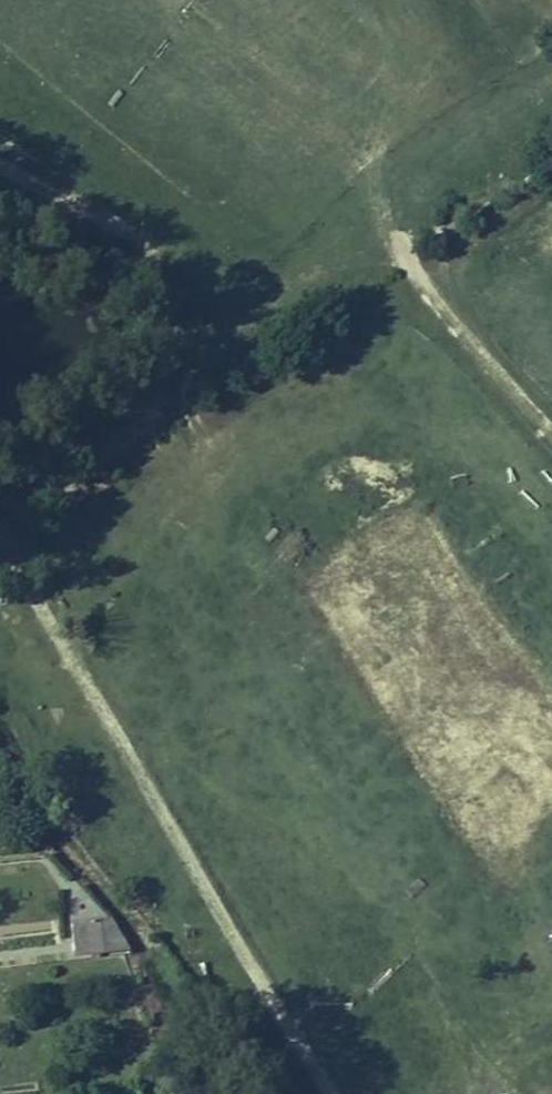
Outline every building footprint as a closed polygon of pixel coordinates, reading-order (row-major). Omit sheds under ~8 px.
[(101,943),(98,907),(78,910),(84,945),(101,943)]
